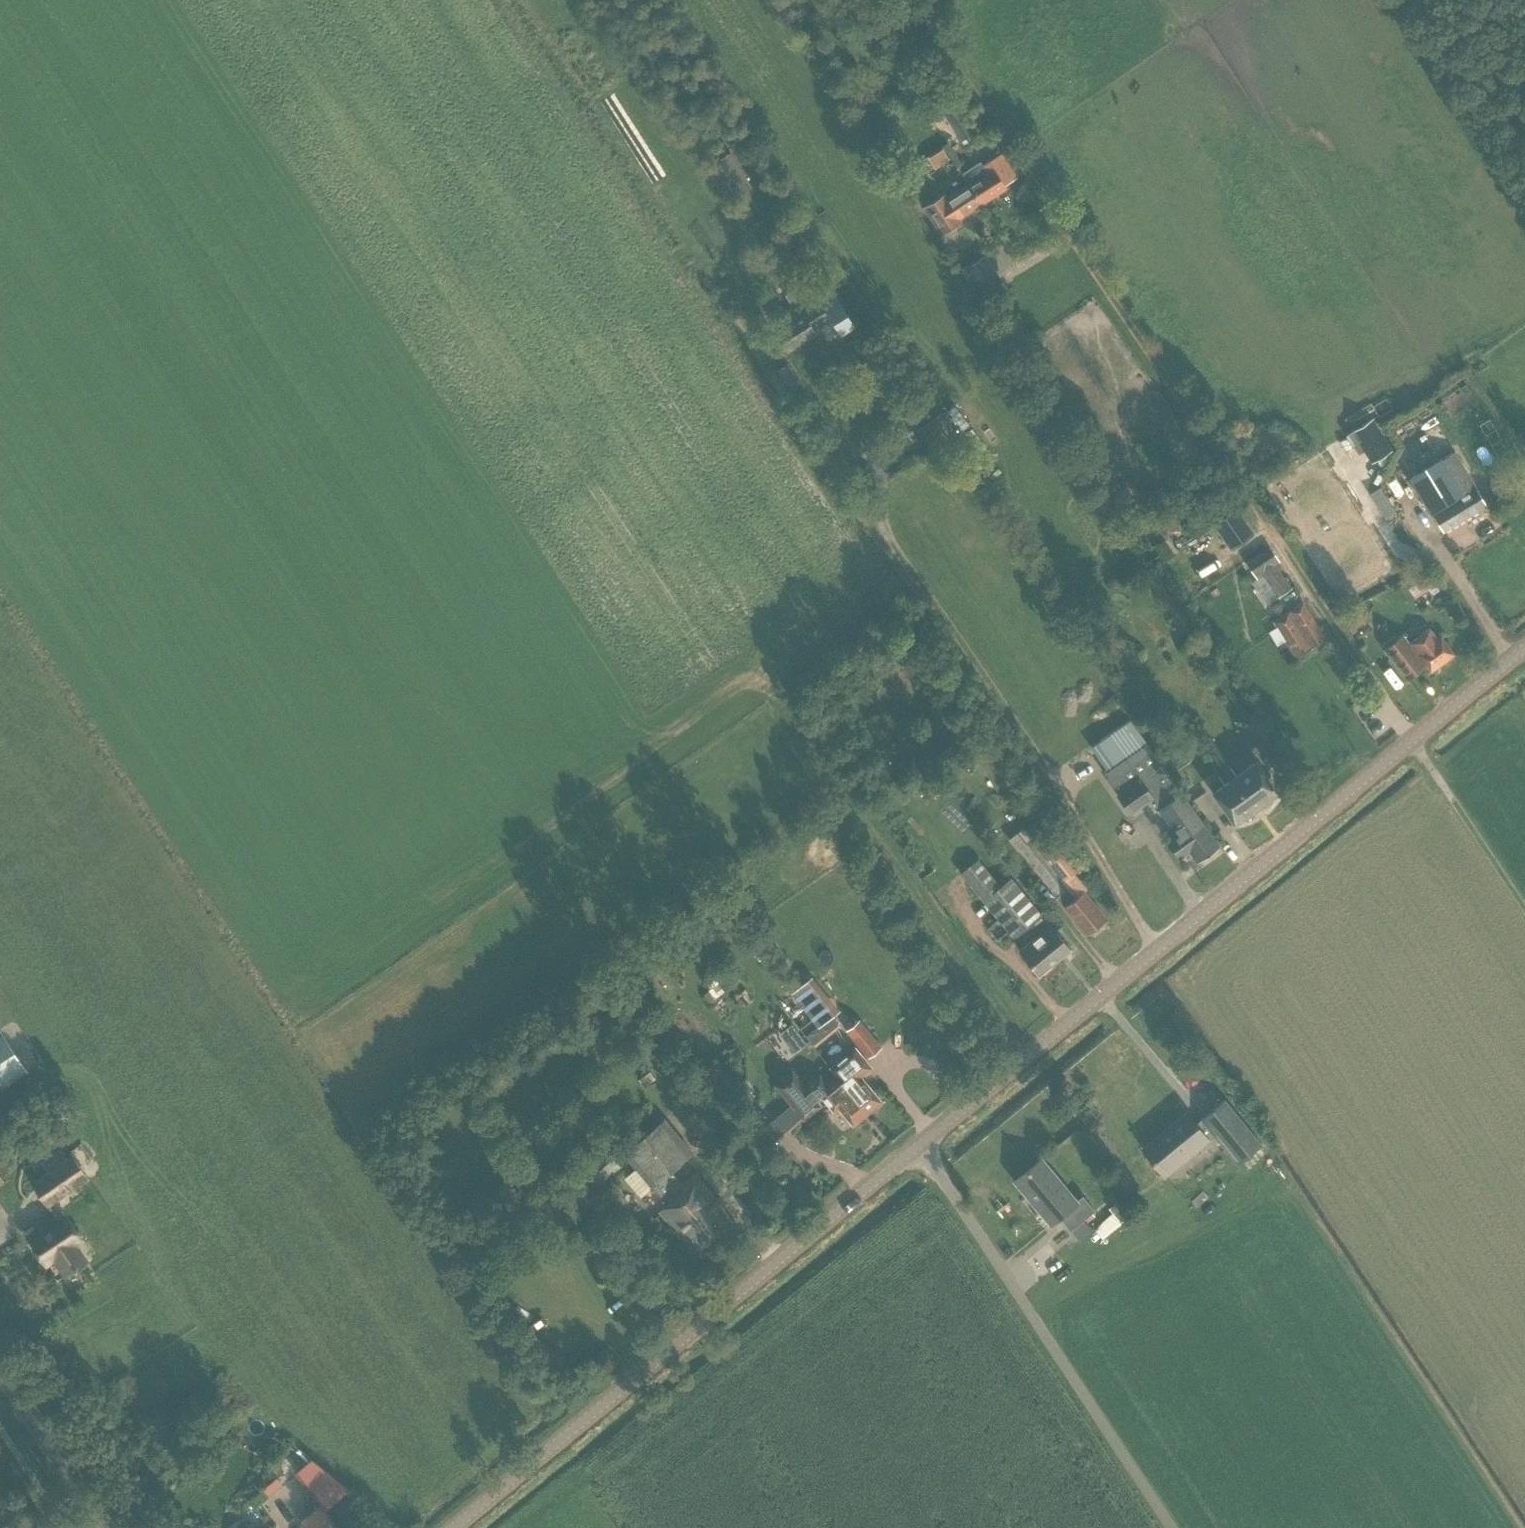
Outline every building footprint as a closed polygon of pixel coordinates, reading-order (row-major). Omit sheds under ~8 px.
[(929,89),(940,107),(949,102),(939,84),(929,89)] [(970,185),(969,185),(968,185),(982,205),(1007,189),(1005,185),(1017,178),(1002,153),(982,166),(987,174),(970,185)] [(982,205),(968,185),(948,198),(945,194),(924,208),(942,235),(951,228),(952,229),(962,222),(960,219),(982,205)] [(962,270),(982,302),(1005,287),(986,255),(962,270)] [(816,331),(832,321),(841,334),(855,325),(828,283),(797,302),(816,331)] [(782,323),(796,344),(816,331),(797,302),(778,315),(782,323)] [(788,363),(778,370),(790,391),(801,384),(788,363)] [(1373,407),(1380,418),(1394,409),(1387,398),(1373,407)] [(932,452),(951,440),(936,417),(917,429),(932,452)] [(1373,419),(1352,432),(1370,460),(1391,446),(1373,419)] [(1455,451),(1411,478),(1444,532),(1487,506),(1455,451)] [(1371,494),(1386,518),(1395,513),(1381,488),(1371,494)] [(1254,533),(1237,508),(1213,523),(1231,549),(1254,533)] [(1293,588),(1276,565),(1264,574),(1280,597),(1293,588)] [(1435,581),(1427,587),(1433,596),(1441,590),(1435,581)] [(1303,603),(1273,621),(1297,658),(1327,640),(1303,603)] [(1407,680),(1427,665),(1432,672),(1455,655),(1441,637),(1438,639),(1430,629),(1411,644),(1404,635),(1397,640),(1394,636),(1381,645),(1385,649),(1384,650),(1407,680)] [(1405,700),(1414,692),(1401,677),(1392,685),(1405,700)] [(1150,745),(1107,773),(1121,793),(1119,794),(1131,812),(1152,797),(1160,809),(1159,809),(1178,834),(1168,841),(1180,858),(1190,851),(1198,862),(1220,847),(1181,794),(1182,794),(1150,745)] [(1225,784),(1213,793),(1235,824),(1279,792),(1257,761),(1236,777),(1232,771),(1221,778),(1225,784)] [(1084,892),(1087,889),(1073,873),(1078,869),(1038,817),(1024,828),(1033,839),(1027,844),(1059,884),(1063,881),(1069,888),(1058,897),(1065,906),(1087,934),(1106,919),(1084,892)] [(978,860),(961,873),(1014,938),(1042,915),(1011,878),(1000,887),(978,860)] [(1051,925),(1020,951),(1039,975),(1070,949),(1051,925)] [(701,996),(710,1008),(722,999),(713,987),(701,996)] [(843,1026),(868,1058),(881,1047),(856,1015),(843,1026)] [(806,1043),(793,1025),(781,1034),(794,1052),(806,1043)] [(0,1032),(0,1089),(27,1072),(1,1032),(0,1032)] [(868,1114),(882,1102),(861,1077),(872,1068),(863,1057),(857,1062),(850,1052),(834,1065),(842,1074),(838,1078),(868,1114)] [(639,1079),(644,1086),(656,1078),(651,1070),(639,1079)] [(839,1108),(853,1126),(868,1114),(838,1078),(828,1085),(820,1075),(806,1087),(793,1072),(776,1086),(794,1107),(804,1119),(821,1106),(818,1101),(823,1097),(834,1112),(839,1108)] [(734,1089),(744,1103),(755,1095),(745,1081),(734,1089)] [(1209,1140),(1208,1139),(1214,1134),(1238,1163),(1262,1144),(1225,1099),(1201,1118),(1202,1119),(1196,1124),(1186,1113),(1143,1149),(1165,1176),(1209,1140)] [(695,1174),(682,1185),(671,1171),(693,1153),(665,1119),(624,1153),(653,1188),(646,1194),(696,1255),(735,1223),(695,1174)] [(48,1205),(88,1178),(72,1156),(68,1158),(51,1135),(33,1148),(42,1160),(41,1161),(49,1172),(33,1183),(48,1205)] [(580,1166),(599,1187),(622,1166),(604,1145),(580,1166)] [(718,1172),(709,1157),(700,1163),(710,1177),(718,1172)] [(1051,1225),(1059,1218),(1070,1231),(1095,1211),(1083,1197),(1077,1202),(1042,1159),(1015,1181),(1051,1225)] [(1108,1203),(1111,1207),(1109,1209),(1121,1223),(1131,1214),(1115,1197),(1108,1203)] [(61,1209),(54,1215),(53,1213),(36,1224),(43,1233),(30,1241),(46,1265),(54,1260),(55,1261),(53,1263),(53,1265),(55,1269),(58,1269),(60,1268),(66,1276),(87,1262),(76,1245),(82,1241),(80,1238),(82,1234),(79,1230),(75,1230),(66,1217),(61,1209)] [(254,1481),(242,1490),(258,1512),(271,1503),(254,1481)] [(351,1497),(335,1508),(342,1517),(357,1506),(351,1497)] [(320,1505),(302,1521),(308,1527),(339,1527),(320,1505)] [(266,1518),(276,1527),(293,1527),(295,1526),(277,1507),(266,1518)]
